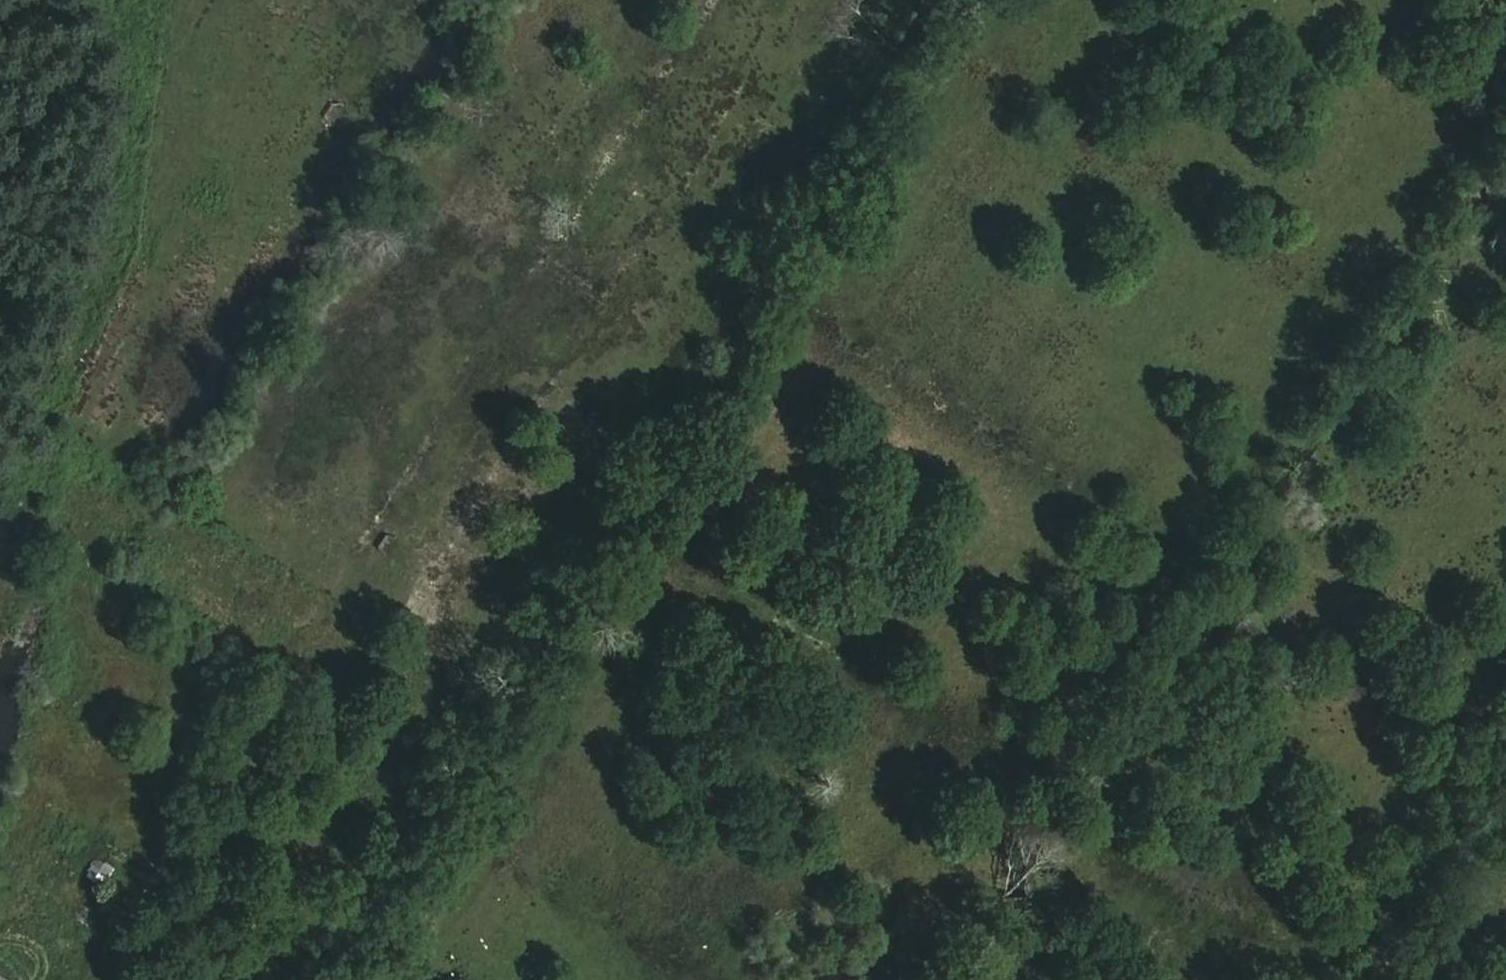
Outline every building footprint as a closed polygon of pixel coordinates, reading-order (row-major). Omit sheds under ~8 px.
[(92,857),(84,877),(100,883),(108,863),(92,857)]
